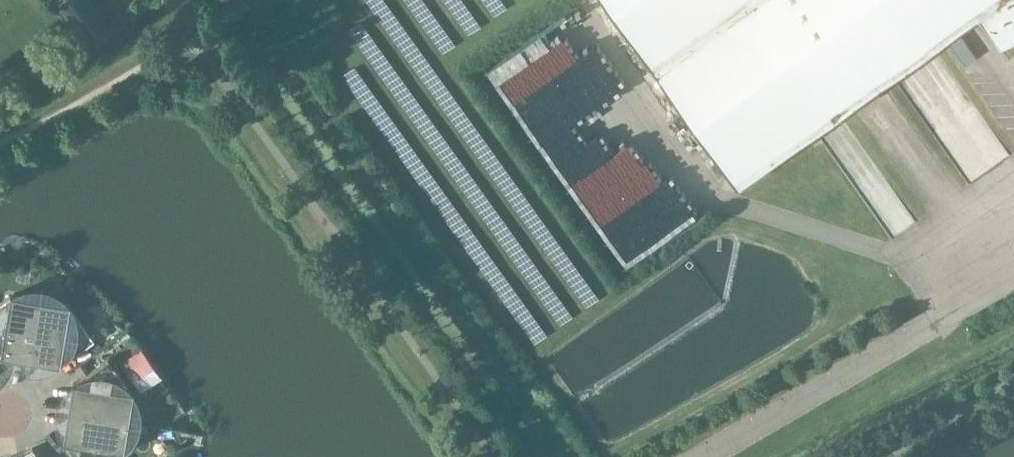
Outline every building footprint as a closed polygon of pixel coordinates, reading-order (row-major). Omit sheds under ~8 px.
[(59,6),(85,42),(110,24),(92,0),(67,0),(59,6)] [(737,187),(978,15),(996,39),(998,42),(1011,32),(1013,35),(1013,34),(1013,0),(604,0),(737,187)] [(519,102),(556,156),(638,100),(604,51),(587,63),(579,52),(549,72),(548,70),(521,88),(526,97),(519,102)] [(30,359),(40,300),(10,295),(0,303),(0,354),(1,355),(30,359)] [(40,300),(30,359),(60,364),(94,339),(69,305),(40,300)] [(73,383),(68,412),(128,422),(132,392),(108,358),(73,383)] [(68,412),(64,442),(75,456),(115,456),(123,451),(128,422),(68,412)] [(33,447),(19,456),(40,456),(33,447)]
